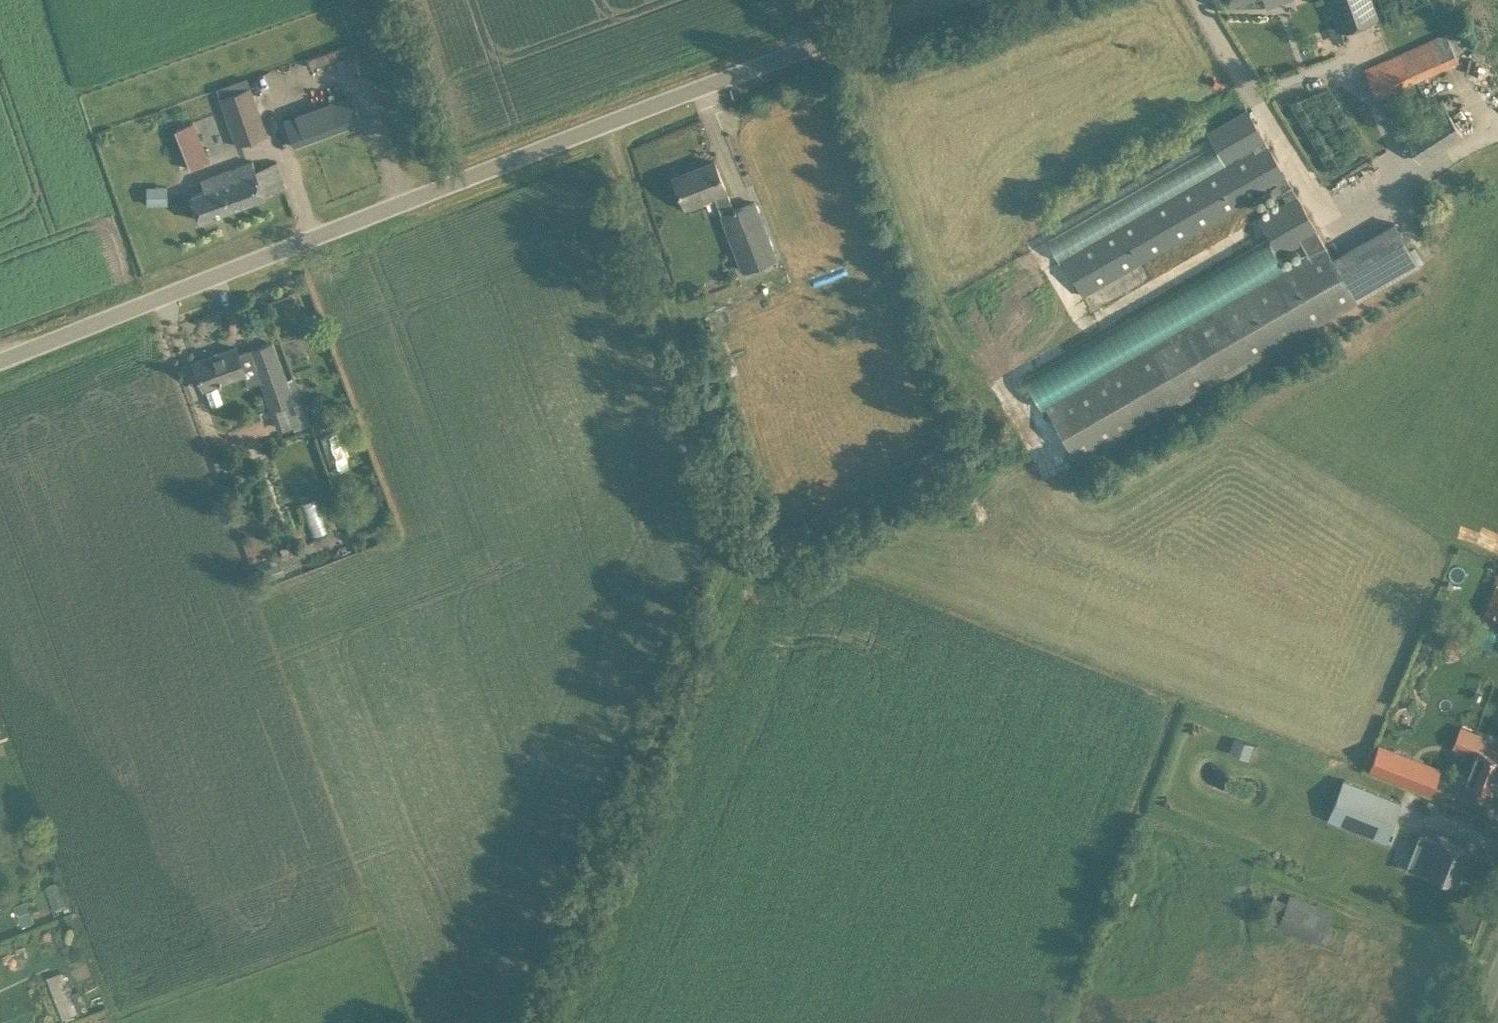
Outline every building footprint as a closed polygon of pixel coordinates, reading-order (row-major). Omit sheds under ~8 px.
[(1338,31),(1378,17),(1372,0),(1327,0),(1338,31)] [(1365,70),(1376,96),(1458,59),(1447,33),(1365,70)] [(220,96),(237,145),(268,134),(251,85),(220,96)] [(285,119),(295,145),(361,120),(351,94),(285,119)] [(1404,138),(1418,161),(1463,132),(1448,109),(1437,116),(1429,104),(1396,125),(1404,138)] [(1075,455),(1078,461),(1419,265),(1395,220),(1333,255),(1326,246),(1316,228),(1297,194),(1286,177),(1267,143),(1249,108),(1209,131),(1215,142),(1226,161),(1254,145),(1256,147),(1227,164),(1063,259),(1085,295),(1277,182),(1288,199),(1257,217),(1268,236),(1279,254),(1302,241),(1310,254),(1287,267),(1047,406),(1050,411),(1045,414),(1047,419),(1053,415),(1073,449),(1067,453),(1070,460),(1075,455)] [(177,128),(191,167),(209,160),(194,122),(177,128)] [(1215,142),(1047,239),(1059,259),(1059,261),(1063,259),(1227,164),(1226,161),(1215,142)] [(191,195),(200,219),(286,187),(277,161),(256,168),(253,160),(201,179),(205,189),(191,195)] [(714,161),(673,176),(680,195),(684,203),(686,206),(700,200),(715,195),(744,269),(776,257),(754,201),(735,209),(721,179),(714,161)] [(168,185),(146,185),(147,203),(168,203),(168,185)] [(1268,236),(1025,377),(1043,408),(1047,406),(1287,267),(1279,254),(1268,236)] [(250,349),(239,354),(245,372),(249,384),(261,380),(271,408),(279,430),(308,419),(293,376),(286,378),(280,360),(273,341),(250,349)] [(236,346),(195,361),(204,386),(245,372),(239,354),(236,346)] [(328,406),(312,411),(317,427),(334,421),(328,406)] [(339,431),(321,436),(332,472),(349,467),(339,431)] [(231,458),(237,472),(252,466),(246,452),(231,458)] [(1486,610),(1497,615),(1497,596),(1492,593),(1486,610)] [(1448,632),(1442,646),(1456,652),(1462,638),(1448,632)] [(8,742),(0,721),(0,745),(8,742)] [(1465,781),(1472,784),(1491,791),(1497,773),(1497,742),(1488,738),(1474,732),(1467,750),(1476,754),(1465,781)] [(1378,744),(1368,770),(1430,794),(1440,768),(1378,744)] [(1344,778),(1328,816),(1359,828),(1362,820),(1389,831),(1401,801),(1344,778)] [(1429,870),(1455,880),(1467,850),(1441,839),(1440,840),(1419,831),(1406,866),(1427,875),(1429,870)] [(56,889),(44,894),(54,917),(66,912),(56,889)] [(1292,893),(1288,901),(1273,896),(1264,917),(1279,923),(1278,925),(1319,942),(1320,939),(1328,942),(1333,930),(1326,927),(1333,911),(1292,893)] [(25,908),(17,911),(25,931),(33,928),(25,908)] [(73,922),(65,925),(68,933),(76,930),(73,922)] [(62,1022),(67,1022),(72,1021),(56,980),(47,984),(62,1022)]
